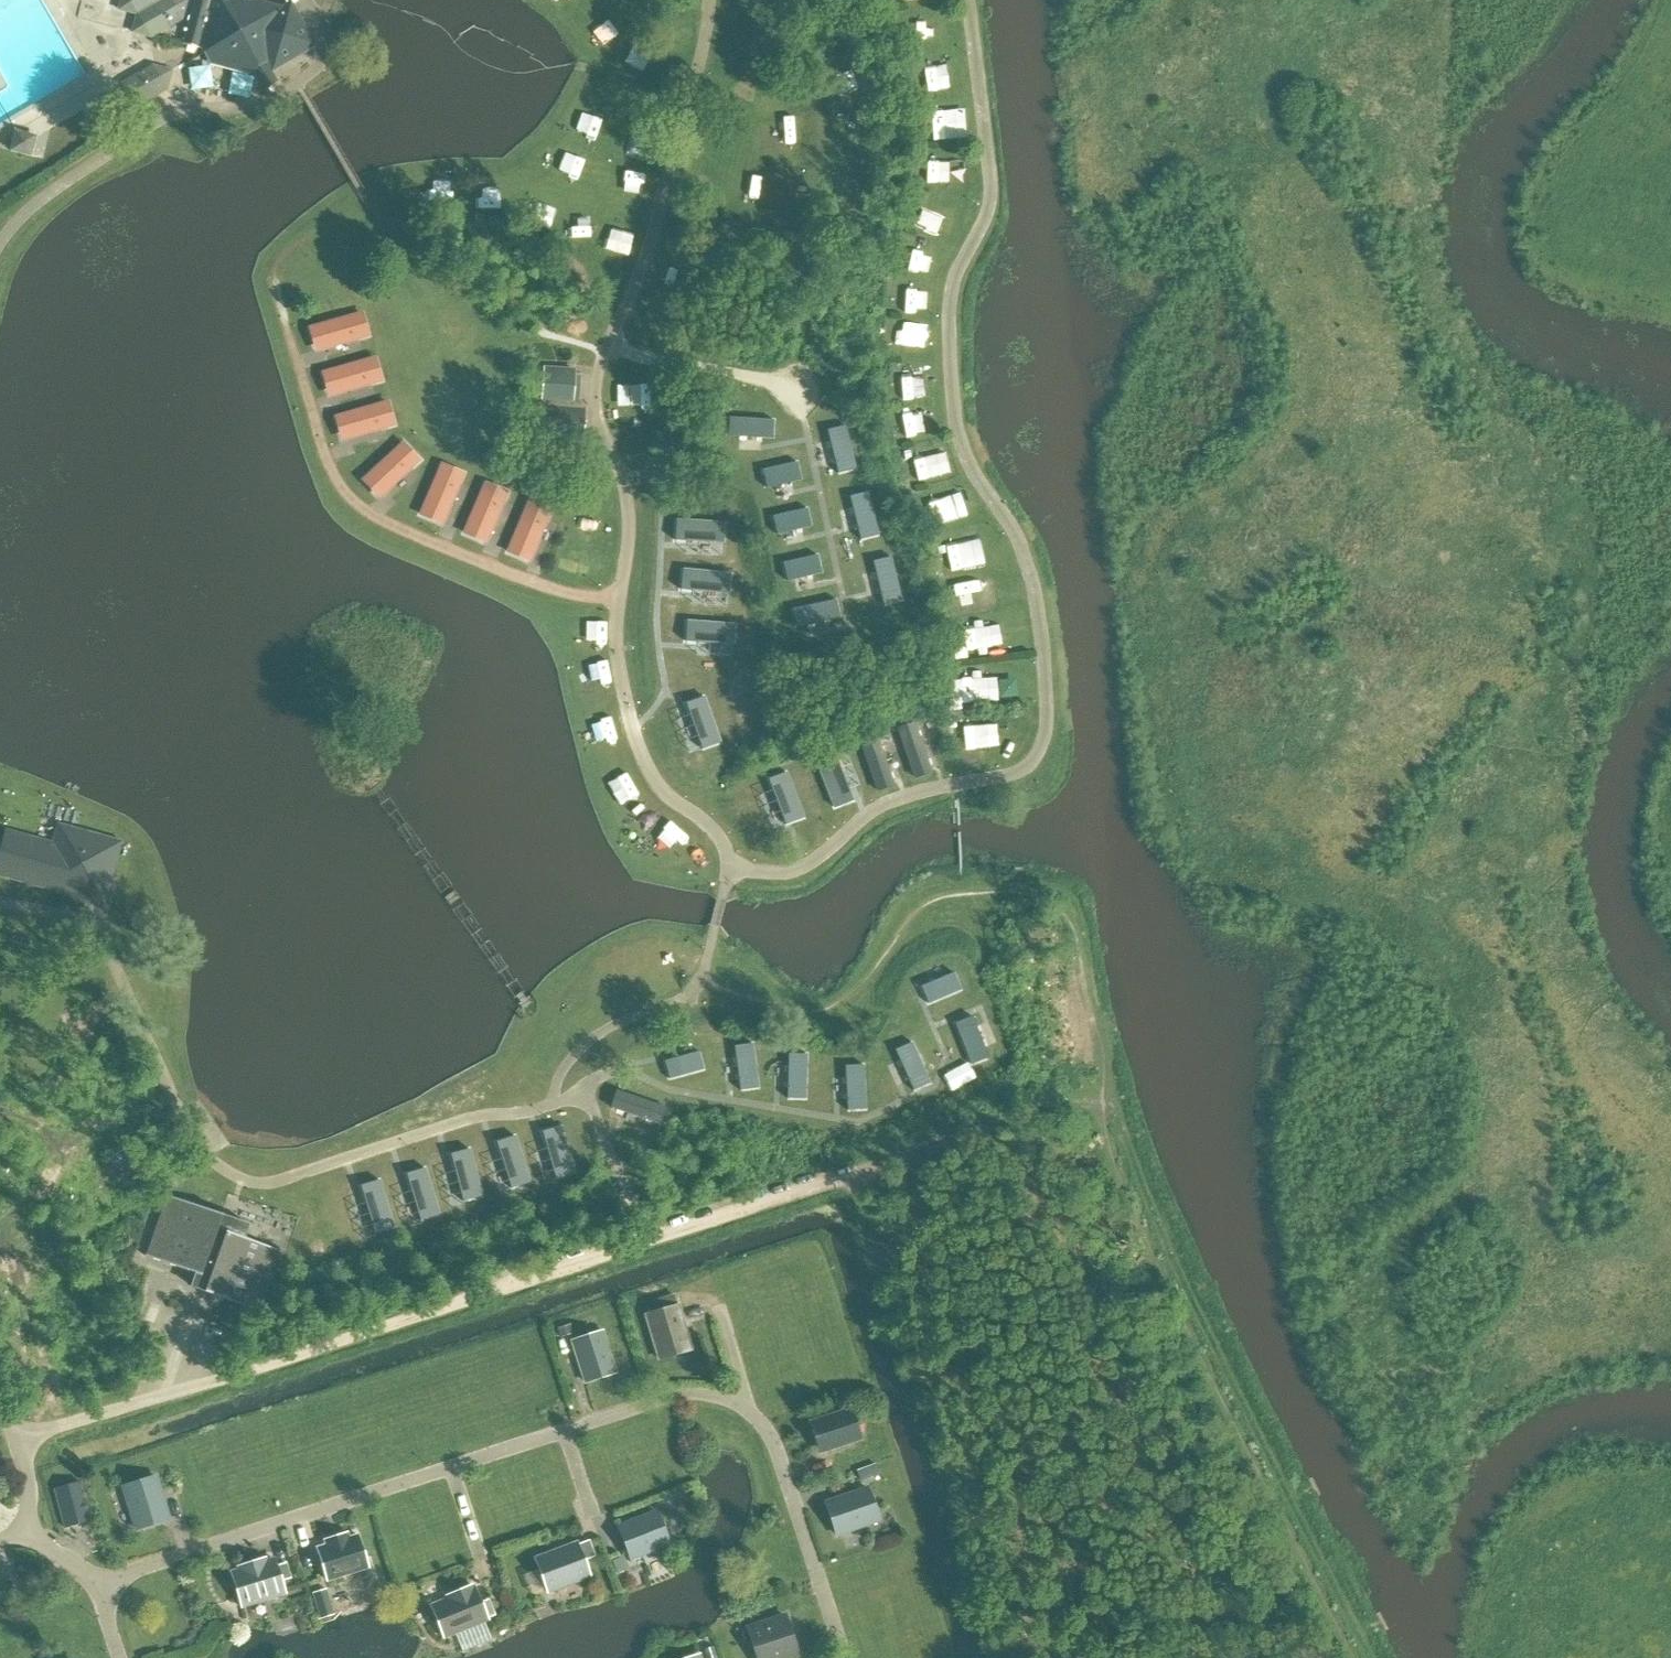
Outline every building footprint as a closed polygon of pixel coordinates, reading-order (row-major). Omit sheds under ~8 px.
[(118,11),(136,16),(131,33),(152,39),(183,21),(187,3),(176,0),(121,0),(118,11)] [(275,12),(273,7),(242,0),(212,0),(208,3),(197,0),(193,0),(181,46),(198,51),(206,65),(246,76),(265,65),(271,77),(315,51),(291,6),(275,12)] [(132,107),(162,91),(166,74),(148,69),(118,85),(114,103),(132,107)] [(34,160),(38,140),(15,134),(10,154),(34,160)] [(308,328),(316,354),(370,337),(363,312),(308,328)] [(321,373),(329,398),(383,382),(375,357),(321,373)] [(539,440),(582,443),(584,406),(572,405),(574,370),(544,368),(539,440)] [(334,417),(342,443),(396,427),(388,401),(334,417)] [(729,422),(728,440),(739,441),(756,442),(761,442),(772,443),(774,425),(729,422)] [(845,427),(827,432),(830,443),(835,462),(835,464),(838,475),(856,470),(845,427)] [(362,480),(380,499),(420,461),(402,442),(362,480)] [(419,515),(443,525),(465,474),(441,464),(419,515)] [(798,465),(763,473),(767,491),(774,489),(789,486),(791,485),(802,483),(798,465)] [(462,533),(487,544),(509,492),(484,482),(462,533)] [(867,495),(848,499),(851,511),(856,528),(856,531),(859,542),(877,538),(867,495)] [(507,552),(532,562),(553,510),(528,500),(507,552)] [(807,512),(772,520),(776,539),(785,537),(799,533),(802,533),(811,531),(807,512)] [(675,522),(674,543),(722,546),(724,525),(675,522)] [(891,558),(873,563),(876,574),(880,591),(881,595),(883,606),(901,601),(891,558)] [(818,559),(783,567),(788,585),(794,583),(808,580),(812,579),(822,577),(818,559)] [(680,592),(729,597),(730,576),(682,572),(680,592)] [(837,604),(793,613),(797,632),(809,629),(824,626),(827,625),(841,622),(837,604)] [(685,623),(684,644),(732,647),(734,626),(685,623)] [(684,706),(701,752),(721,745),(704,699),(684,706)] [(915,723),(908,725),(897,728),(914,779),(932,773),(915,723)] [(876,736),(867,739),(860,742),(878,792),(894,786),(876,736)] [(836,757),(816,765),(833,811),(853,804),(836,757)] [(787,775),(767,783),(784,829),(804,822),(787,775)] [(118,841),(55,824),(50,843),(3,830),(0,840),(0,878),(101,905),(118,841)] [(953,974),(921,988),(928,1005),(961,991),(953,974)] [(972,1018),(955,1025),(965,1050),(967,1055),(971,1066),(988,1059),(972,1018)] [(912,1044),(895,1051),(900,1061),(905,1073),(913,1092),(930,1084),(924,1070),(918,1057),(912,1044)] [(753,1045),(734,1047),(735,1052),(740,1091),(759,1089),(754,1053),(753,1045)] [(699,1053),(665,1062),(665,1064),(670,1080),(704,1071),(699,1054),(699,1053)] [(788,1058),(787,1099),(806,1100),(807,1062),(807,1056),(788,1055),(788,1058)] [(864,1066),(845,1067),(845,1070),(848,1111),(866,1110),(864,1073),(864,1066)] [(616,1091),(610,1109),(661,1127),(667,1109),(644,1101),(616,1091)] [(541,1132),(555,1180),(575,1174),(561,1126),(541,1132)] [(515,1136),(496,1142),(510,1189),(530,1183),(515,1136)] [(450,1155),(462,1202),(483,1197),(470,1150),(450,1155)] [(426,1169),(406,1175),(420,1221),(440,1215),(426,1169)] [(380,1181),(360,1187),(374,1233),(394,1227),(380,1181)] [(256,1312),(278,1252),(240,1238),(245,1225),(163,1195),(141,1256),(192,1274),(188,1287),(201,1291),(200,1293),(256,1312)] [(672,1296),(653,1301),(656,1311),(675,1305),(672,1296)] [(643,1314),(656,1359),(687,1350),(675,1305),(656,1311),(643,1314)] [(570,1325),(557,1329),(560,1338),(573,1334),(570,1325)] [(582,1383),(612,1374),(599,1332),(569,1341),(582,1383)] [(852,1408),(807,1423),(817,1454),(862,1440),(852,1408)] [(121,1486),(135,1532),(171,1521),(158,1476),(121,1486)] [(51,1489),(62,1528),(87,1521),(77,1482),(51,1489)] [(868,1486),(823,1501),(836,1537),(880,1522),(868,1486)] [(657,1509),(616,1526),(630,1562),(672,1545),(657,1509)] [(314,1549),(324,1581),(365,1568),(355,1536),(345,1539),(343,1533),(322,1540),(324,1546),(314,1549)] [(586,1577),(574,1544),(533,1559),(545,1592),(586,1577)] [(282,1593),(271,1560),(263,1562),(262,1559),(235,1567),(236,1571),(228,1573),(236,1599),(235,1601),(237,1607),(240,1608),(246,1606),(247,1604),(282,1593)] [(429,1606),(438,1630),(437,1632),(439,1638),(442,1639),(447,1637),(449,1635),(484,1620),(472,1589),(470,1589),(469,1586),(444,1596),(445,1599),(429,1606)] [(326,1590),(312,1594),(316,1607),(330,1603),(326,1590)] [(756,1657),(783,1657),(797,1653),(785,1614),(746,1627),(756,1657)] [(706,1657),(717,1657),(714,1649),(704,1652),(706,1657)]
